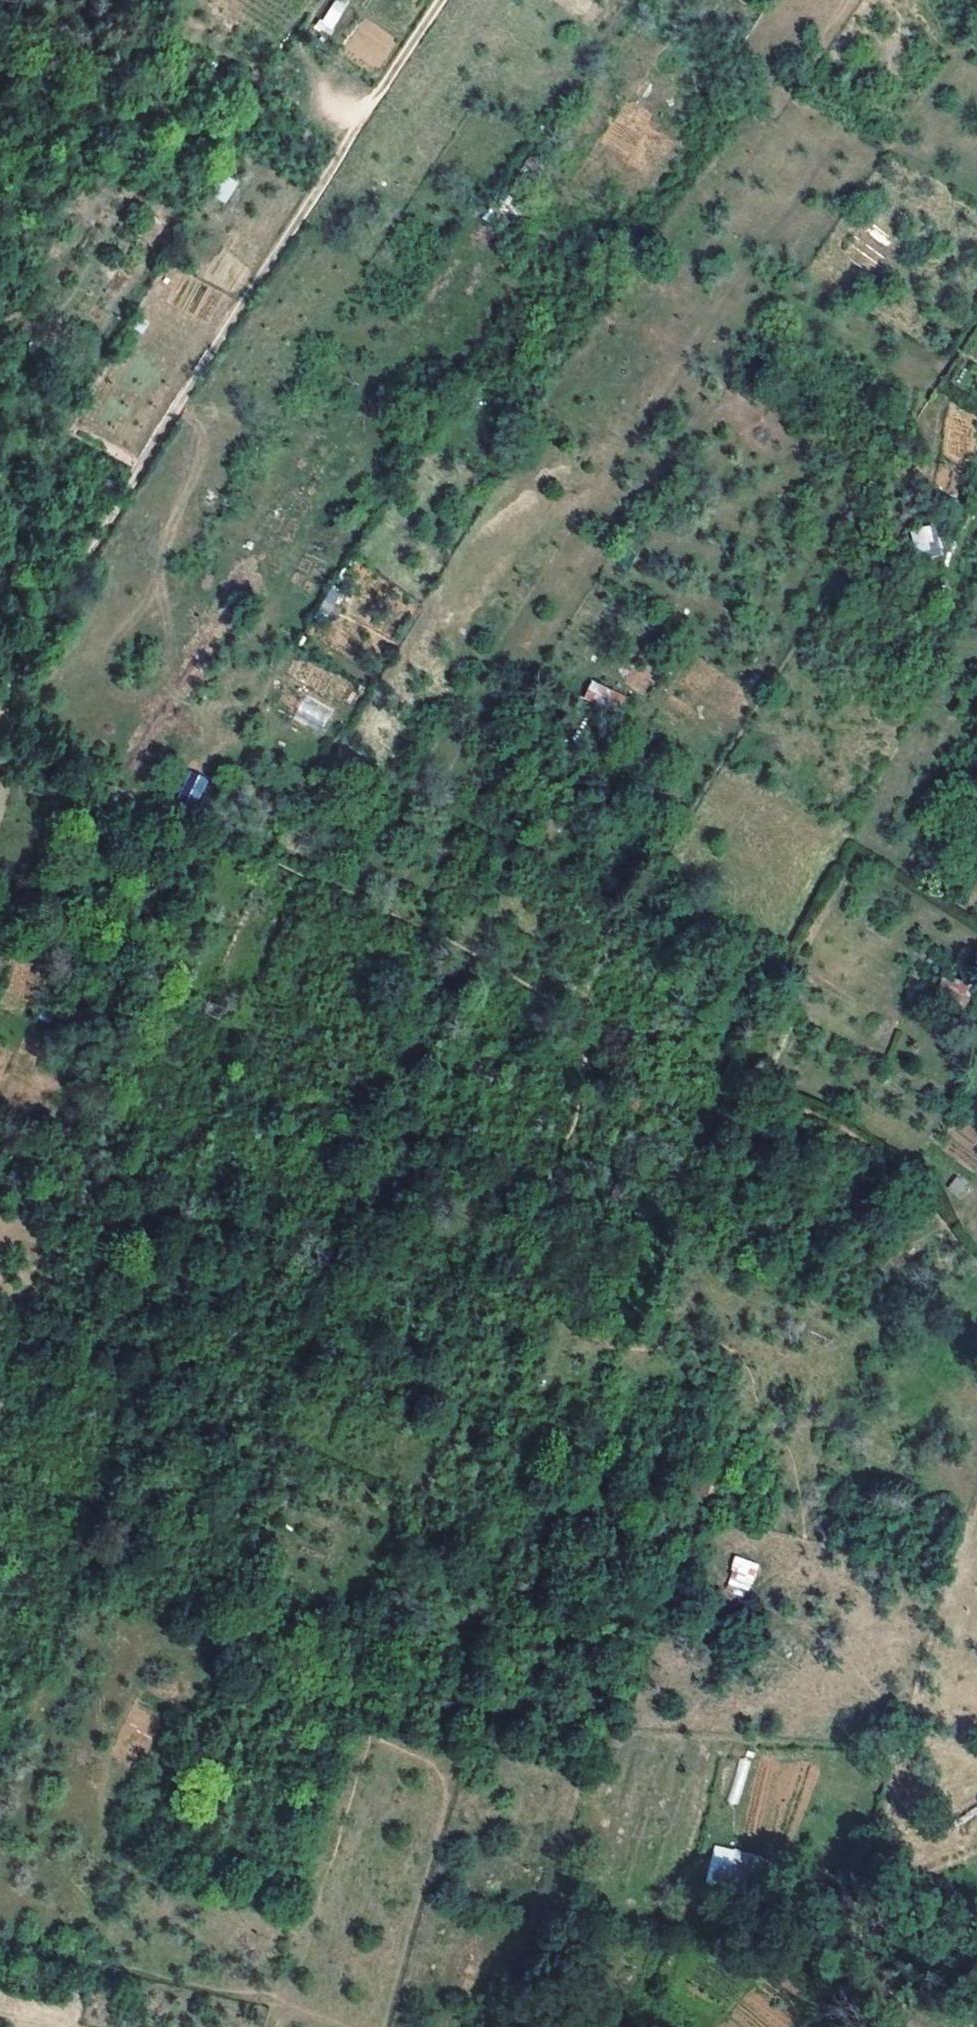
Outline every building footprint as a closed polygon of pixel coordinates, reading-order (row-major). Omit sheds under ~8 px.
[(334,3),(343,10),(350,0),(336,0),(334,3)] [(483,88),(476,83),(470,92),(477,98),(483,88)] [(238,183),(229,176),(214,198),(224,205),(238,183)] [(221,498),(209,491),(203,502),(213,509),(221,498)] [(933,524),(910,531),(918,558),(941,552),(933,524)] [(619,712),(626,695),(590,680),(583,697),(619,712)] [(301,721),(325,724),(327,707),(303,703),(301,721)] [(768,1039),(774,1027),(763,1021),(757,1033),(768,1039)] [(639,1112),(643,1103),(631,1098),(627,1107),(639,1112)] [(735,1555),(725,1584),(749,1592),(759,1564),(735,1555)] [(708,1885),(750,1888),(753,1851),(711,1848),(708,1885)] [(356,2021),(359,2008),(350,2005),(346,2019),(356,2021)]
